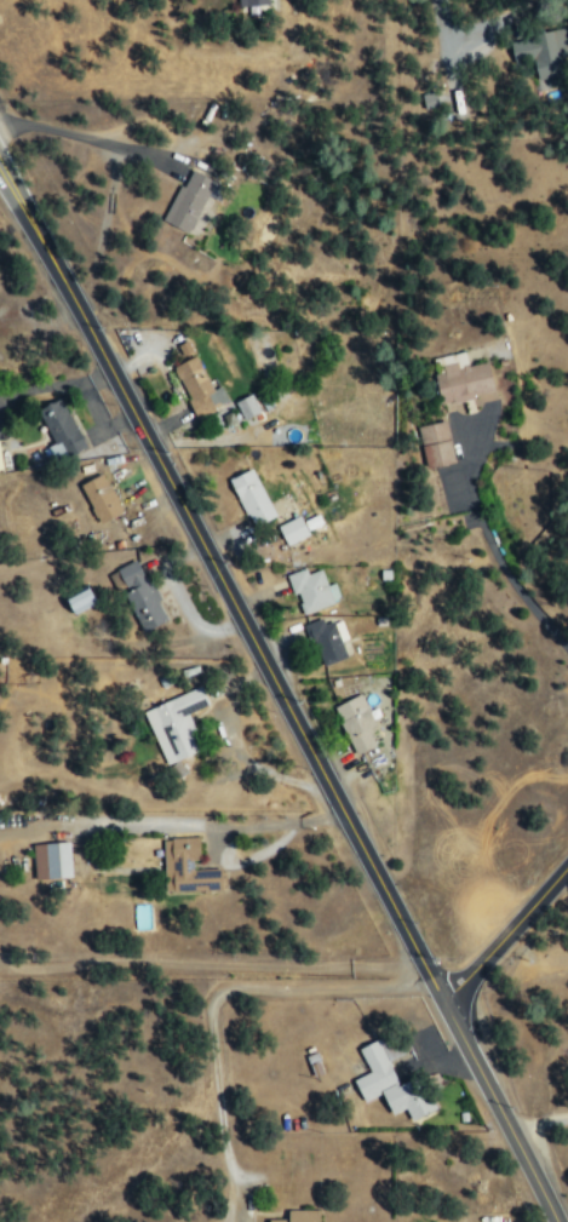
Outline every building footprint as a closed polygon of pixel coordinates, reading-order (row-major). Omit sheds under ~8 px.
[(515,63),(533,58),(538,80),(566,74),(562,58),(567,57),(567,28),(510,41),(515,63)] [(439,104),(436,91),(423,94),(426,107),(439,104)] [(214,180),(190,169),(165,222),(189,233),(214,180)] [(489,362),(468,366),(465,352),(434,358),(437,373),(435,373),(443,414),(475,408),(473,397),(495,392),(489,362)] [(228,402),(221,386),(212,390),(198,356),(174,366),(195,416),(228,402)] [(235,402),(243,421),(261,413),(253,394),(235,402)] [(48,447),(57,464),(87,448),(61,398),(38,411),(55,443),(48,447)] [(456,463),(448,421),(419,426),(427,469),(456,463)] [(277,517),(253,468),(230,479),(253,528),(277,517)] [(122,514),(106,474),(82,483),(99,523),(122,514)] [(309,537),(302,516),(279,524),(286,545),(309,537)] [(115,570),(147,631),(170,620),(149,579),(147,580),(136,559),(115,570)] [(289,575),(303,615),(342,601),(335,583),(327,586),(322,569),(308,574),(306,569),(289,575)] [(97,603),(89,587),(67,598),(74,614),(97,603)] [(348,638),(341,619),(324,625),(322,619),(307,624),(322,666),(347,657),(341,641),(348,638)] [(166,765),(202,751),(187,714),(209,705),(202,687),(144,711),(166,765)] [(333,707),(356,755),(377,746),(369,730),(376,726),(361,694),(333,707)] [(165,893),(223,891),(222,869),(199,869),(198,837),(163,838),(165,893)] [(34,844),(35,880),(73,878),(71,842),(34,844)] [(434,1110),(419,1076),(399,1084),(388,1059),(396,1056),(392,1047),(394,1046),(389,1035),(359,1047),(370,1072),(354,1078),(365,1102),(384,1093),(392,1114),(407,1108),(412,1119),(434,1110)] [(288,1210),(288,1219),(270,1219),(270,1221),(320,1221),(320,1209),(288,1210)]
